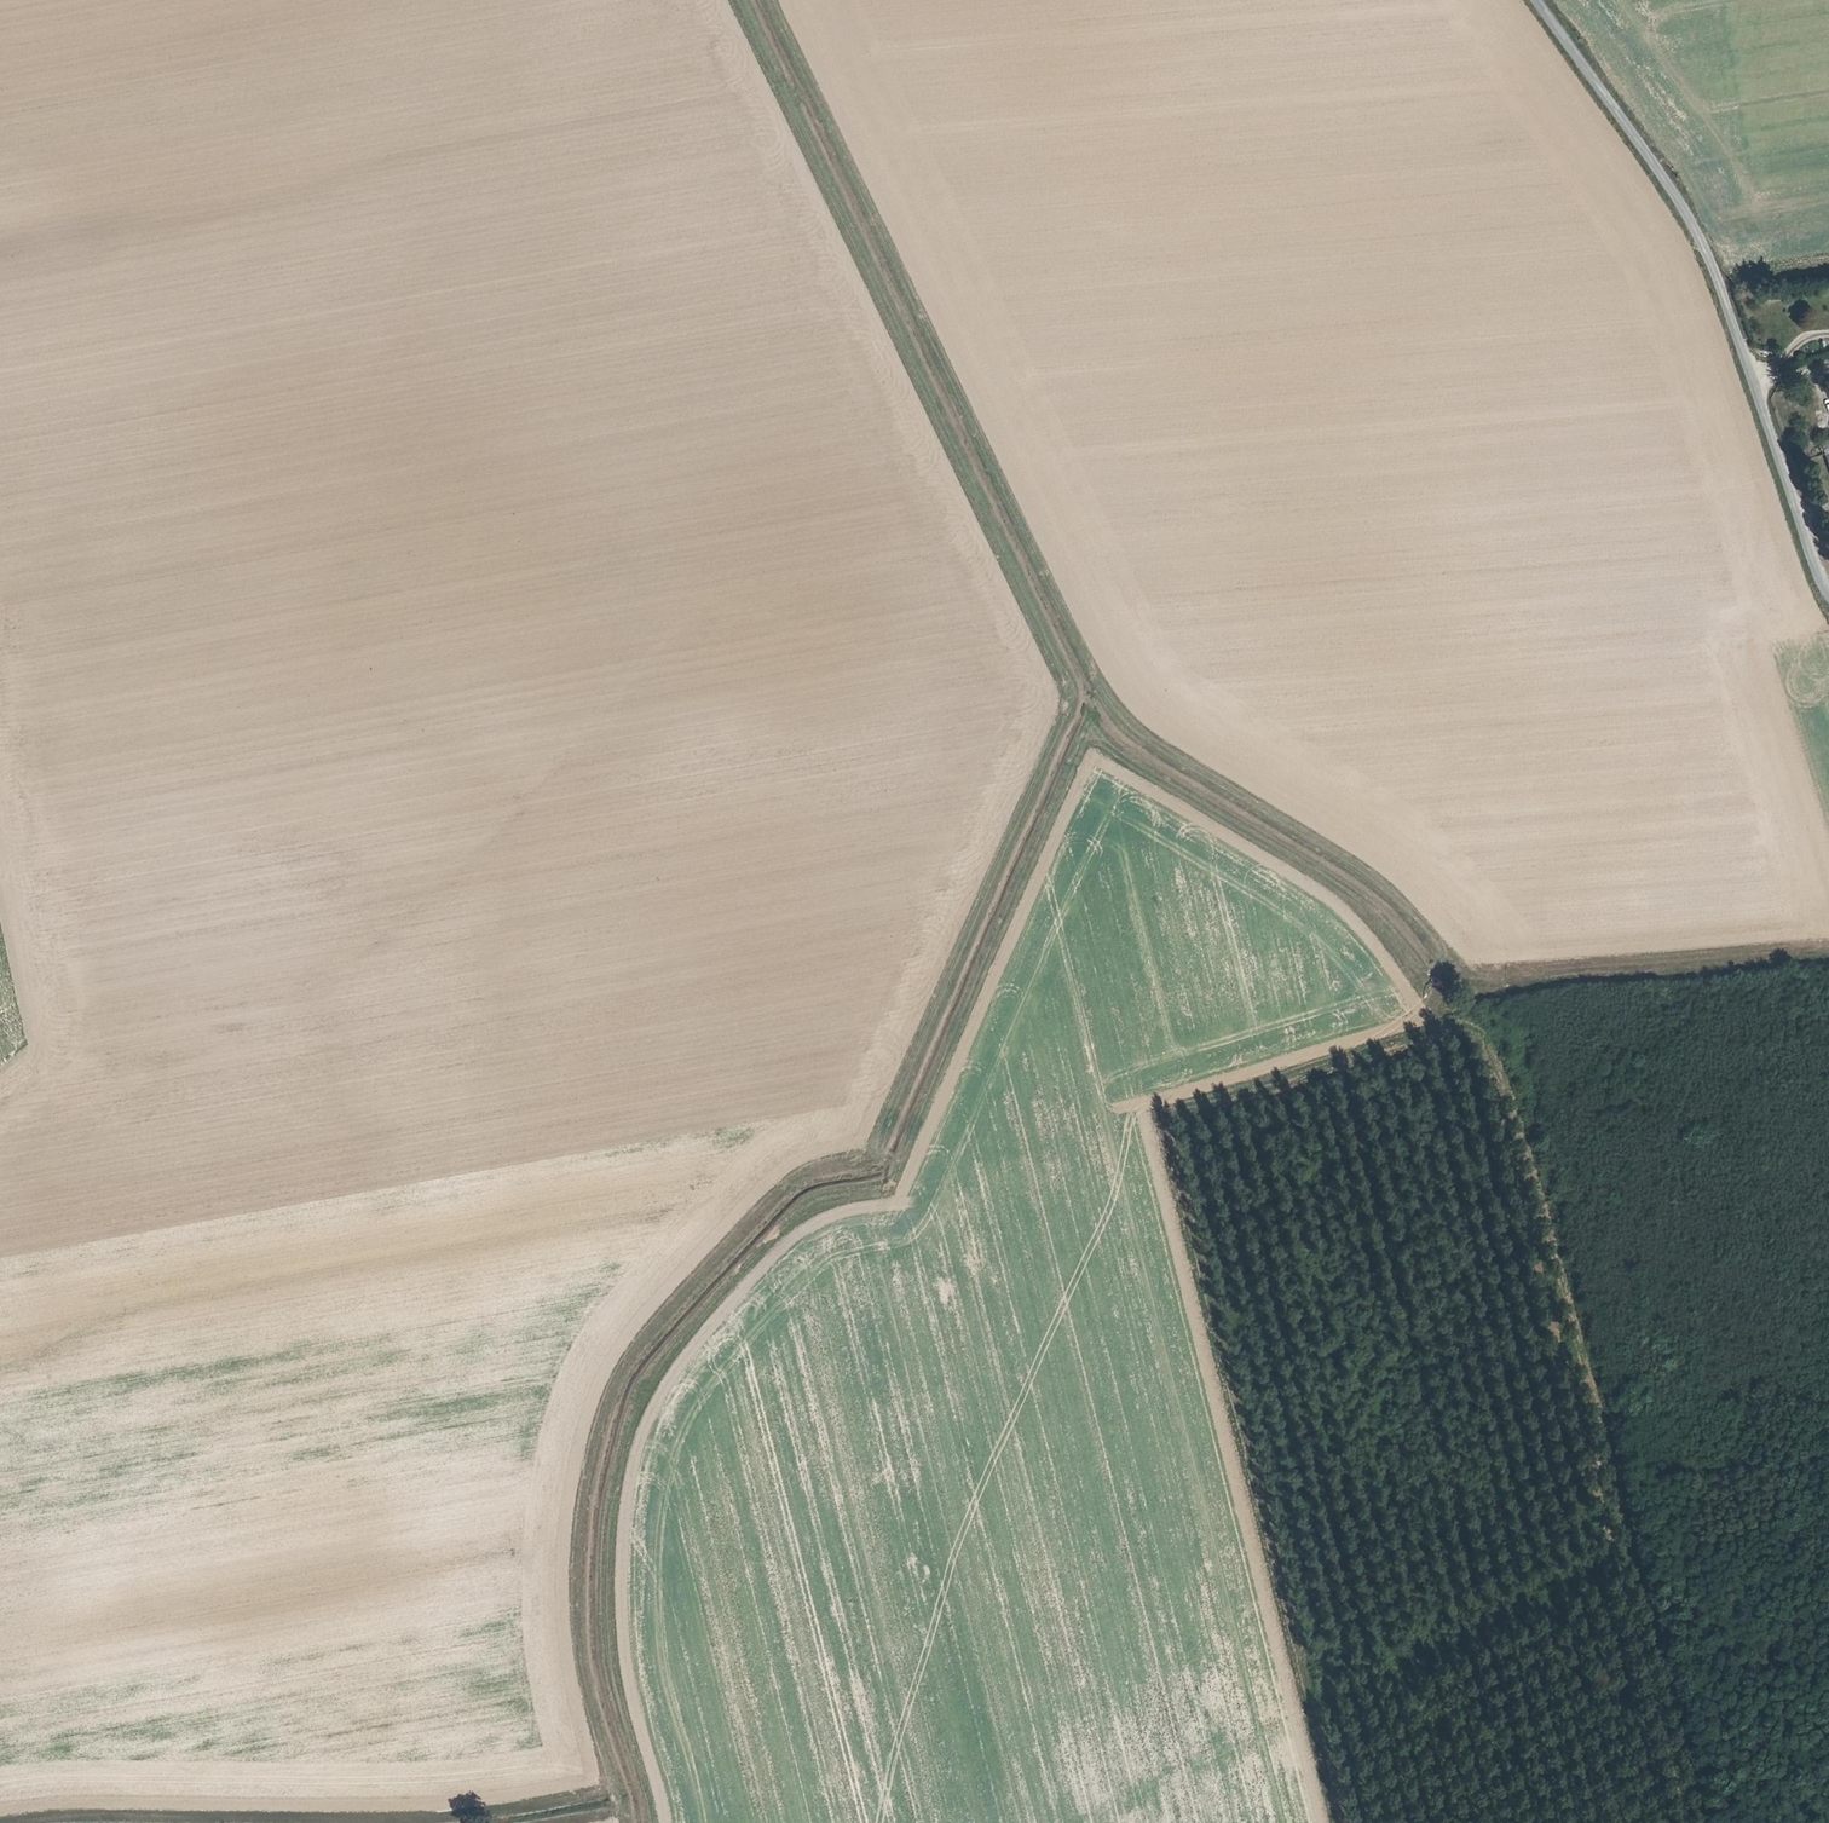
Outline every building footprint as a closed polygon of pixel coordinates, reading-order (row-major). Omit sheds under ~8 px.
[(1828,451),(1828,435),(1818,439),(1823,453),(1828,451)]
